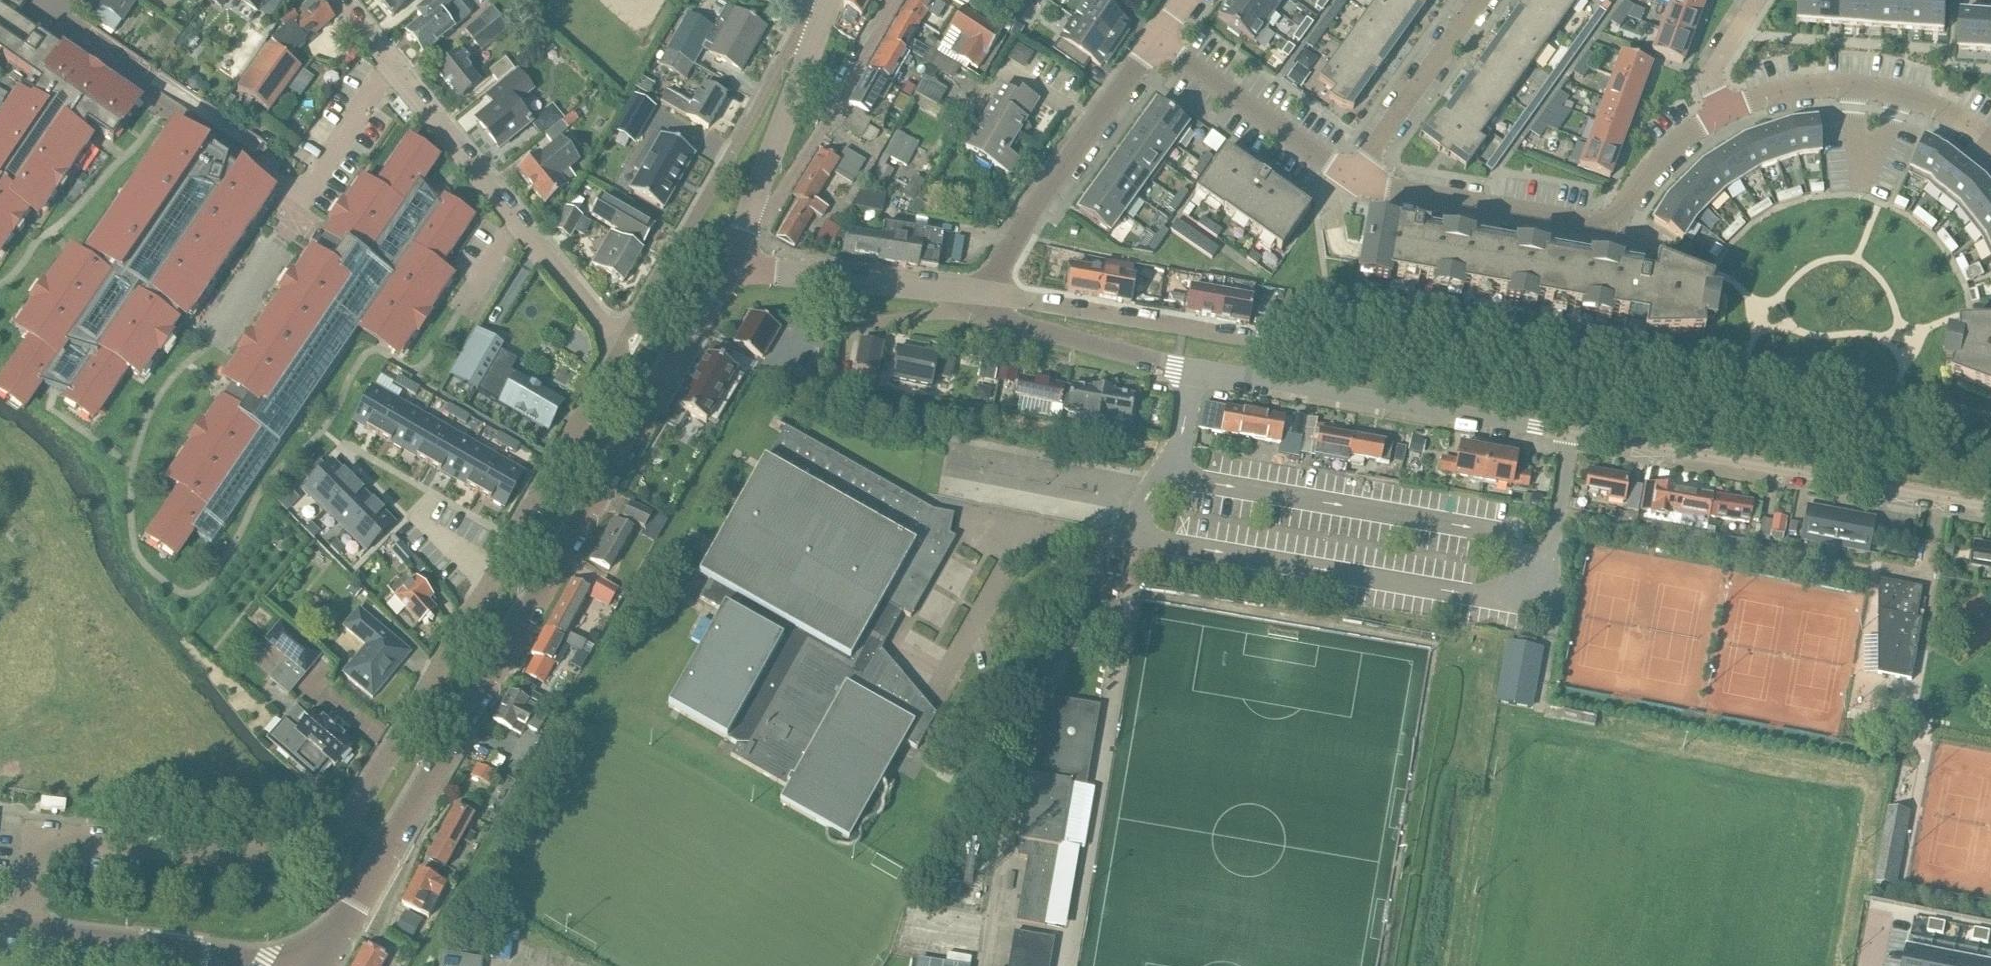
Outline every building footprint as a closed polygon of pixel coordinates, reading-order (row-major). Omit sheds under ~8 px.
[(41,86),(33,98),(22,91),(0,123),(0,254),(12,236),(14,237),(23,224),(22,222),(29,212),(38,218),(55,193),(57,194),(67,180),(65,179),(73,167),(76,169),(91,148),(88,146),(91,142),(81,135),(88,126),(113,143),(140,103),(102,77),(104,76),(90,66),(89,68),(64,51),(62,53),(40,38),(41,36),(15,18),(28,0),(0,0),(0,58),(41,86)] [(139,0),(104,0),(99,7),(100,8),(93,19),(114,33),(121,22),(123,23),(139,0)] [(208,0),(221,9),(227,0),(208,0)] [(267,0),(237,0),(258,14),(267,0)] [(288,58),(306,42),(333,18),(320,2),(318,0),(311,0),(299,10),(303,15),(292,25),(291,24),(270,42),(271,43),(270,44),(288,58)] [(414,0),(380,0),(393,17),(414,0)] [(406,33),(423,55),(436,45),(455,30),(454,28),(470,16),(458,1),(460,0),(436,0),(418,14),(423,20),(406,33)] [(871,0),(847,0),(842,7),(861,18),(871,0)] [(919,26),(928,10),(935,15),(941,4),(934,0),(910,0),(900,16),(919,26)] [(1117,48),(1118,48),(1118,47),(1128,33),(1124,31),(1128,25),(1118,19),(1125,9),(1112,0),(1087,0),(1074,19),(1117,48)] [(1231,0),(1218,18),(1256,45),(1269,27),(1265,25),(1259,20),(1257,19),(1232,1),(1231,0)] [(1257,19),(1259,20),(1265,25),(1266,23),(1276,10),(1262,0),(1231,0),(1232,1),(1257,19)] [(1276,10),(1283,0),(1262,0),(1276,10)] [(1348,0),(1338,0),(1305,45),(1311,49),(1348,0)] [(1315,7),(1321,11),(1328,2),(1326,0),(1320,0),(1315,7)] [(1426,5),(1420,0),(1375,0),(1367,12),(1400,36),(1420,8),(1423,9),(1426,5)] [(1556,30),(1578,0),(1527,0),(1527,1),(1525,0),(1524,0),(1521,4),(1556,30)] [(1617,10),(1627,17),(1635,7),(1625,0),(1617,10)] [(1668,6),(1699,17),(1706,0),(1671,0),(1668,6)] [(1799,22),(1820,23),(1822,0),(1801,0),(1799,22)] [(1820,23),(1841,25),(1843,0),(1822,0),(1820,23)] [(1841,25),(1842,25),(1862,27),(1864,0),(1843,0),(1841,25)] [(1862,27),(1884,28),(1885,0),(1864,0),(1862,27)] [(1884,28),(1905,29),(1906,0),(1885,0),(1884,28)] [(1905,29),(1926,31),(1928,0),(1906,0),(1905,29)] [(1926,31),(1947,32),(1949,0),(1928,0),(1926,31)] [(1533,63),(1556,30),(1521,4),(1517,9),(1520,11),(1499,39),(1533,63)] [(766,28),(727,5),(714,28),(688,13),(666,50),(693,66),(703,49),(709,53),(741,71),(766,28)] [(962,6),(949,27),(950,28),(952,29),(960,35),(949,51),(958,56),(957,57),(958,57),(973,67),(978,69),(988,53),(987,52),(995,42),(1001,31),(974,14),(964,8),(962,6)] [(1668,6),(1660,29),(1691,40),(1699,17),(1668,6)] [(1599,8),(1573,43),(1580,48),(1605,13),(1599,8)] [(297,18),(291,10),(279,21),(284,28),(297,18)] [(1617,10),(1609,21),(1619,28),(1627,17),(1617,10)] [(472,40),(488,27),(495,21),(488,12),(480,18),(465,30),(472,40)] [(1380,64),(1400,36),(1367,12),(1343,45),(1379,71),(1382,66),(1380,64)] [(1962,13),(1960,51),(1981,52),(1983,14),(1962,13)] [(1981,52),(1990,53),(1990,15),(1983,14),(1981,52)] [(1020,15),(1014,26),(1022,31),(1029,20),(1020,15)] [(912,38),(919,26),(900,16),(887,39),(906,50),(930,63),(930,64),(938,70),(952,80),(960,68),(929,48),(912,38)] [(482,51),(509,29),(500,18),(472,40),(482,51)] [(1117,49),(1117,48),(1074,19),(1053,50),(1083,70),(1090,60),(1100,67),(1103,62),(1107,64),(1116,50),(1117,50),(1117,49)] [(1307,19),(1300,28),(1305,33),(1312,23),(1307,19)] [(250,26),(218,72),(235,84),(267,38),(250,26)] [(1300,28),(1293,38),(1299,42),(1305,33),(1300,28)] [(1660,29),(1651,52),(1682,64),(1691,40),(1660,29)] [(177,45),(187,52),(195,42),(184,34),(177,45)] [(930,34),(924,43),(932,47),(937,38),(930,34)] [(905,50),(906,50),(887,39),(869,68),(890,80),(893,82),(898,74),(900,75),(905,67),(903,66),(910,53),(905,50)] [(1509,96),(1533,63),(1499,39),(1479,67),(1476,65),(1473,70),(1509,96)] [(1283,41),(1277,50),(1287,58),(1294,49),(1288,44),(1283,41)] [(1573,43),(1551,75),(1557,80),(1580,48),(1573,43)] [(301,69),(288,58),(270,44),(236,90),(269,113),(301,69)] [(1375,76),(1379,71),(1343,45),(1318,79),(1334,90),(1329,98),(1332,101),(1336,103),(1340,105),(1344,107),(1348,108),(1353,109),(1353,108),(1349,107),(1373,74),(1375,76)] [(1296,63),(1296,64),(1308,72),(1318,58),(1305,49),(1296,63)] [(661,58),(658,64),(685,80),(693,66),(666,50),(661,58)] [(460,99),(480,82),(471,70),(474,67),(469,62),(470,61),(461,51),(437,70),(460,99)] [(1588,51),(1580,61),(1590,68),(1591,68),(1598,58),(1588,51)] [(1620,53),(1612,76),(1643,88),(1652,65),(1620,53)] [(505,58),(489,72),(498,83),(499,83),(500,82),(515,71),(514,69),(505,58)] [(1580,61),(1572,72),(1583,79),(1584,77),(1590,68),(1580,61)] [(937,71),(938,70),(930,64),(914,93),(937,106),(947,90),(937,83),(932,80),(937,71)] [(1310,73),(1308,72),(1296,64),(1286,78),(1300,87),(1310,73)] [(494,106),(475,121),(499,150),(532,124),(541,135),(544,133),(551,127),(561,120),(563,118),(551,102),(530,119),(518,104),(535,91),(517,68),(515,71),(500,82),(499,83),(485,94),(494,106)] [(1479,138),(1509,96),(1473,70),(1469,75),(1472,77),(1445,114),(1478,138),(1479,138)] [(882,122),(899,92),(867,73),(849,104),(882,122)] [(1551,75),(1526,109),(1533,113),(1557,80),(1551,75)] [(191,77),(188,82),(189,88),(193,91),(199,90),(202,85),(201,80),(196,76),(191,77)] [(1612,76),(1603,98),(1635,110),(1643,88),(1612,76)] [(707,128),(725,97),(703,84),(692,104),(667,90),(660,102),(707,128)] [(1018,96),(1001,85),(964,148),(1009,175),(1019,158),(1008,152),(1013,144),(1038,100),(1021,90),(1018,96)] [(1559,91),(1552,101),(1562,108),(1569,98),(1567,97),(1559,91)] [(229,108),(236,98),(230,94),(223,105),(229,108)] [(1603,98),(1595,121),(1627,132),(1635,110),(1603,98)] [(1544,112),(1537,120),(1547,128),(1553,119),(1562,108),(1552,101),(1544,112)] [(1143,122),(1143,123),(1173,145),(1177,148),(1191,129),(1156,104),(1143,122)] [(626,107),(619,119),(642,132),(649,119),(626,107)] [(1526,109),(1503,142),(1509,146),(1533,113),(1526,109)] [(551,127),(544,133),(545,133),(551,141),(568,129),(567,128),(579,120),(573,112),(562,121),(561,120),(551,127)] [(1478,138),(1445,114),(1443,113),(1443,112),(1438,115),(1433,119),(1429,123),(1425,127),(1422,132),(1419,137),(1420,137),(1422,135),(1439,147),(1438,150),(1447,157),(1449,154),(1466,166),(1464,169),(1465,169),(1484,142),(1479,138),(1478,138)] [(952,125),(956,119),(945,113),(942,119),(952,125)] [(1537,120),(1529,131),(1539,139),(1547,128),(1537,120)] [(1595,121),(1587,142),(1619,154),(1627,132),(1595,121)] [(1817,156),(1812,121),(1788,123),(1795,157),(1817,156)] [(1143,123),(1131,139),(1162,161),(1173,145),(1143,123)] [(1787,124),(1763,132),(1775,166),(1795,158),(1787,124)] [(861,138),(868,142),(873,140),(879,131),(868,125),(861,138)] [(207,152),(208,150),(176,128),(90,253),(92,255),(85,265),(71,256),(46,291),(41,288),(31,304),(36,307),(18,332),(31,341),(0,387),(0,390),(23,406),(39,383),(70,393),(66,399),(92,417),(126,368),(139,377),(156,352),(161,356),(172,340),(167,337),(175,326),(174,325),(181,315),(186,318),(272,193),(240,171),(239,173),(227,166),(228,163),(214,153),(212,155),(207,152)] [(907,166),(920,144),(897,131),(884,153),(881,152),(868,173),(874,177),(870,184),(883,191),(887,183),(881,180),(888,167),(881,164),(887,155),(907,166)] [(630,188),(630,189),(663,208),(664,207),(693,155),(654,132),(636,167),(635,168),(640,170),(631,188),(630,188)] [(1753,135),(1741,141),(1756,172),(1775,166),(1763,132),(1753,135)] [(540,154),(518,172),(544,205),(569,185),(576,180),(569,172),(580,163),(561,139),(550,149),(542,155),(540,154)] [(1118,157),(1117,158),(1148,180),(1152,183),(1165,164),(1162,161),(1131,139),(1118,157)] [(1924,141),(1909,170),(1928,180),(1948,151),(1925,139),(1924,141)] [(1741,141),(1719,154),(1739,185),(1757,173),(1756,172),(1741,141)] [(440,208),(420,183),(436,160),(409,142),(376,191),(363,183),(346,207),(341,203),(331,219),(335,222),(328,233),(330,235),(328,238),(326,236),(318,247),(321,249),(319,252),(316,250),(295,281),(290,278),(280,293),(284,297),(253,341),(249,338),(238,354),(243,357),(226,382),(230,384),(223,394),(227,397),(223,403),(221,402),(204,427),(200,424),(189,440),(194,443),(169,478),(182,487),(148,536),(175,555),(191,531),(211,545),(360,329),(398,355),(415,330),(419,333),(430,318),(426,314),(450,279),(437,270),(471,220),(444,202),(440,208)] [(1496,151),(1485,167),(1491,171),(1509,146),(1503,142),(1496,151)] [(1587,142),(1578,167),(1610,178),(1619,154),(1587,142)] [(866,160),(844,148),(839,159),(821,149),(793,196),(800,199),(777,235),(794,245),(814,213),(822,217),(828,207),(816,200),(832,173),(852,184),(866,160)] [(1280,253),(1310,210),(1225,151),(1195,194),(1280,253)] [(1948,151),(1928,180),(1944,194),(1967,167),(1948,151)] [(1206,154),(1200,163),(1205,167),(1212,158),(1206,154)] [(1739,185),(1719,154),(1698,168),(1721,195),(1739,185)] [(1117,158),(1105,175),(1136,197),(1148,180),(1117,158)] [(1194,172),(1193,173),(1194,173),(1199,177),(1205,167),(1200,163),(1199,164),(1194,172)] [(1967,167),(1944,194),(1960,208),(1986,184),(1967,167)] [(1698,168),(1681,186),(1706,211),(1721,196),(1698,168)] [(924,180),(914,175),(903,194),(913,200),(924,180)] [(1093,192),(1123,214),(1136,197),(1105,175),(1093,192)] [(1822,184),(1810,185),(1811,193),(1823,192),(1822,184)] [(1960,209),(1973,225),(1990,212),(1990,190),(1987,184),(1960,209)] [(1680,186),(1662,204),(1692,224),(1705,211),(1680,186)] [(852,206),(882,212),(886,194),(861,188),(852,206)] [(1799,188),(1788,192),(1790,199),(1790,200),(1798,197),(1800,197),(1802,196),(1799,188)] [(1177,196),(1175,199),(1176,200),(1181,203),(1187,193),(1182,189),(1177,196)] [(1093,192),(1080,210),(1110,233),(1123,214),(1093,192)] [(1788,192),(1776,195),(1779,203),(1790,200),(1790,199),(1788,192)] [(618,237),(637,248),(640,243),(642,244),(653,226),(602,196),(591,215),(621,232),(618,237)] [(1894,204),(1905,209),(1908,202),(1897,197),(1894,204)] [(1171,204),(1168,208),(1170,209),(1174,212),(1181,203),(1176,200),(1175,199),(1171,204)] [(1758,205),(1757,206),(1761,212),(1761,213),(1770,208),(1771,207),(1767,200),(1758,205)] [(1692,224),(1662,204),(1653,218),(1684,237),(1692,224)] [(1755,207),(1747,212),(1750,218),(1751,219),(1761,213),(1761,212),(1757,206),(1755,207)] [(570,236),(582,215),(567,207),(555,228),(570,236)] [(1912,214),(1922,222),(1927,215),(1917,208),(1912,214)] [(842,220),(847,211),(842,209),(837,217),(833,215),(828,224),(825,222),(816,240),(828,245),(843,220),(842,220)] [(1973,226),(1986,242),(1990,239),(1990,212),(1973,226)] [(1923,221),(1922,222),(1932,229),(1936,223),(1927,216),(1923,221)] [(1207,232),(1212,224),(1202,217),(1197,225),(1207,232)] [(1429,230),(1430,222),(1400,217),(1398,225),(1367,219),(1356,286),(1625,332),(1627,317),(1647,321),(1644,336),(1703,335),(1703,324),(1713,326),(1718,295),(1708,294),(1712,283),(1657,262),(1658,259),(1643,257),(1641,267),(1429,230)] [(1739,218),(1730,227),(1736,233),(1745,225),(1739,218)] [(1177,235),(1184,225),(1177,220),(1170,230),(1177,235)] [(1217,238),(1222,231),(1212,224),(1207,232),(1217,238)] [(938,268),(944,235),(883,225),(882,236),(846,230),(842,255),(918,268),(919,266),(938,268)] [(1184,240),(1191,230),(1184,225),(1177,235),(1184,240)] [(1730,228),(1722,236),(1727,242),(1728,242),(1736,233),(1730,227),(1730,228)] [(1162,228),(1155,238),(1162,242),(1168,232),(1162,228)] [(1191,245),(1198,235),(1191,230),(1184,240),(1191,245)] [(1937,235),(1945,245),(1951,240),(1943,230),(1937,235)] [(637,248),(618,237),(611,233),(592,264),(623,282),(642,250),(637,248)] [(1198,249),(1205,240),(1198,235),(1191,245),(1198,249)] [(1155,238),(1148,248),(1155,252),(1162,242),(1155,238)] [(1205,254),(1212,244),(1205,240),(1198,249),(1205,254)] [(1945,245),(1953,254),(1959,249),(1951,240),(1945,245)] [(1212,259),(1219,249),(1212,244),(1205,254),(1212,259)] [(1709,254),(1709,255),(1715,259),(1716,259),(1723,249),(1722,248),(1715,244),(1710,253),(1709,254)] [(1259,268),(1264,260),(1252,251),(1246,259),(1259,268)] [(1963,258),(1957,262),(1962,272),(1968,269),(1969,269),(1963,258)] [(1103,272),(1099,298),(1130,303),(1135,278),(1123,275),(1124,267),(1105,263),(1103,272)] [(1099,298),(1103,272),(1072,266),(1067,292),(1099,298)] [(1968,269),(1962,272),(1967,283),(1968,283),(1974,280),(1969,269),(1968,269)] [(1185,314),(1217,319),(1221,293),(1190,287),(1185,314)] [(1978,289),(1969,291),(1969,292),(1972,303),(1972,304),(1980,302),(1980,301),(1978,289)] [(1169,293),(1168,301),(1183,304),(1185,296),(1169,293)] [(1221,293),(1217,319),(1249,324),(1253,299),(1221,293)] [(1269,303),(1267,317),(1275,318),(1277,304),(1269,303)] [(732,340),(761,358),(779,328),(750,310),(732,340)] [(1963,324),(1963,334),(1952,334),(1947,366),(1958,368),(1954,379),(1990,393),(1990,324),(1963,324)] [(449,374),(500,404),(548,432),(565,402),(517,375),(511,371),(517,360),(500,350),(504,345),(476,329),(466,345),(449,374)] [(879,372),(884,345),(860,340),(855,367),(879,372)] [(894,369),(892,380),(899,381),(931,387),(933,376),(951,379),(951,377),(955,359),(955,358),(937,355),(928,353),(898,347),(894,369)] [(736,372),(736,371),(708,354),(708,355),(698,372),(697,371),(687,389),(688,390),(678,406),(678,405),(678,406),(706,423),(706,422),(735,372),(736,372)] [(993,386),(996,362),(981,360),(978,376),(983,377),(981,384),(993,386)] [(1002,361),(999,378),(999,381),(1015,384),(1018,365),(1018,364),(1003,361),(1002,361)] [(398,376),(393,384),(404,390),(408,382),(398,376)] [(1059,406),(1063,385),(1020,376),(1015,398),(1059,406)] [(408,382),(404,390),(415,396),(419,388),(408,382)] [(1098,423),(1103,388),(1093,386),(1092,389),(1088,388),(1088,385),(1077,383),(1076,386),(1071,385),(1071,386),(1063,385),(1059,406),(1062,407),(1061,411),(1087,416),(1087,421),(1098,423)] [(373,386),(353,421),(379,436),(399,401),(373,386)] [(1103,388),(1098,423),(1108,424),(1109,418),(1130,422),(1131,415),(1134,416),(1136,404),(1133,403),(1134,396),(1130,395),(1130,393),(1119,391),(1118,393),(1113,393),(1114,390),(1103,388)] [(399,401),(379,436),(404,450),(424,415),(399,401)] [(1249,438),(1253,412),(1204,403),(1198,429),(1249,438)] [(448,405),(444,413),(455,419),(459,411),(448,405)] [(459,411),(455,419),(465,425),(470,417),(459,411)] [(1253,412),(1249,438),(1280,443),(1278,451),(1297,454),(1304,417),(1294,415),(1290,435),(1282,434),(1285,418),(1253,412)] [(424,415),(404,450),(429,465),(449,430),(424,415)] [(1347,463),(1352,436),(1336,434),(1338,428),(1317,425),(1317,419),(1306,417),(1300,452),(1315,455),(1314,457),(1347,463)] [(869,672),(882,650),(902,613),(911,618),(956,537),(950,534),(954,514),(934,510),(786,427),(767,461),(764,459),(699,575),(710,582),(869,672)] [(449,430),(429,465),(454,479),(474,444),(449,430)] [(498,433),(494,441),(504,447),(509,439),(498,433)] [(1352,436),(1347,463),(1363,465),(1364,459),(1388,464),(1392,444),(1384,442),(1352,436)] [(1408,451),(1419,452),(1421,438),(1410,436),(1408,451)] [(509,439),(504,447),(515,453),(519,445),(509,439)] [(474,444),(454,479),(479,493),(499,458),(474,444)] [(1403,463),(1406,447),(1397,445),(1393,461),(1403,463)] [(1483,483),(1489,451),(1461,445),(1458,461),(1442,458),(1440,471),(1455,474),(1455,477),(1483,483)] [(1489,451),(1483,483),(1511,488),(1512,484),(1527,487),(1530,474),(1514,471),(1516,456),(1489,451)] [(499,458),(479,493),(504,508),(524,473),(499,458)] [(333,460),(304,489),(325,510),(354,481),(333,460)] [(1624,503),(1628,477),(1589,470),(1585,491),(1586,491),(1585,495),(1598,497),(1598,493),(1609,495),(1608,501),(1624,503)] [(354,481),(325,510),(345,531),(374,502),(354,481)] [(1645,483),(1640,511),(1649,513),(1669,516),(1670,510),(1677,511),(1677,513),(1693,516),(1708,519),(1712,496),(1697,494),(1672,490),(1672,488),(1655,485),(1645,483)] [(1631,484),(1626,509),(1638,511),(1642,486),(1631,484)] [(1513,490),(1511,501),(1541,506),(1543,495),(1513,490)] [(1712,496),(1708,519),(1709,519),(1709,518),(1740,522),(1748,523),(1749,520),(1750,520),(1759,522),(1761,504),(1753,503),(1751,503),(1743,501),(1743,500),(1712,496)] [(374,502),(345,531),(366,553),(395,523),(374,502)] [(645,529),(652,516),(631,504),(623,516),(645,529)] [(1800,540),(1834,546),(1840,513),(1807,506),(1800,540)] [(1840,513),(1834,546),(1868,552),(1874,519),(1840,513)] [(1785,533),(1787,518),(1773,515),(1772,521),(1771,531),(1785,533)] [(610,570),(633,529),(614,518),(591,558),(610,570)] [(1761,519),(1759,536),(1770,538),(1771,531),(1772,521),(1761,519)] [(311,523),(305,529),(313,538),(320,532),(311,523)] [(1707,526),(1706,533),(1714,535),(1715,527),(1707,526)] [(336,539),(330,546),(338,554),(345,548),(336,539)] [(401,541),(390,551),(404,566),(405,565),(413,558),(415,557),(401,541)] [(1978,543),(1977,544),(1974,563),(1990,566),(1990,545),(1978,543)] [(1947,544),(1945,556),(1954,557),(1956,546),(1947,544)] [(1108,573),(1108,574),(1118,576),(1121,576),(1121,575),(1123,566),(1123,563),(1109,561),(1109,562),(1108,573)] [(358,570),(352,576),(359,583),(365,577),(358,570)] [(415,578),(408,571),(400,578),(399,578),(386,588),(419,625),(422,622),(427,620),(429,615),(436,610),(428,601),(432,597),(415,578)] [(548,621),(546,626),(565,637),(568,632),(591,589),(572,579),(548,621)] [(607,608),(610,602),(618,589),(602,580),(591,599),(607,608)] [(1911,680),(1923,620),(1917,619),(1923,588),(1879,580),(1878,674),(1911,680)] [(936,715),(882,650),(869,672),(710,582),(700,598),(722,610),(668,706),(727,739),(737,744),(731,756),(788,788),(780,802),(849,841),(905,742),(920,753),(936,715)] [(354,583),(347,590),(355,598),(362,590),(354,583)] [(395,661),(405,649),(359,611),(345,627),(369,648),(362,656),(361,655),(345,674),(364,690),(363,691),(373,699),(385,686),(383,685),(395,670),(389,665),(393,660),(395,661)] [(306,673),(321,654),(303,639),(280,621),(266,639),(287,657),(306,673)] [(536,654),(526,672),(544,682),(554,664),(555,663),(558,665),(568,647),(569,646),(562,642),(565,637),(546,626),(532,652),(536,654)] [(565,637),(562,642),(569,646),(580,653),(588,657),(594,646),(587,642),(586,642),(568,632),(565,637)] [(1509,646),(1498,700),(1530,707),(1531,707),(1541,649),(1509,643),(1509,646)] [(577,651),(569,664),(580,670),(588,657),(580,653),(577,651)] [(525,681),(519,692),(529,698),(536,687),(525,681)] [(536,732),(548,712),(510,690),(493,719),(521,735),(526,726),(536,732)] [(1041,779),(1071,784),(1089,787),(1103,708),(1083,704),(1083,703),(1055,698),(1041,777),(1041,779)] [(305,720),(293,710),(266,741),(290,761),(293,757),(316,776),(327,763),(334,768),(339,762),(341,764),(349,756),(346,753),(351,748),(311,714),(305,720)] [(1898,750),(1895,767),(1907,769),(1910,753),(1898,750)] [(490,786),(491,784),(496,775),(478,764),(471,776),(490,786)] [(1021,791),(1016,815),(1021,816),(1023,817),(1020,834),(1019,839),(1019,840),(1020,841),(1018,856),(1027,857),(1016,921),(1044,925),(1045,925),(1059,846),(1060,847),(1062,834),(1071,784),(1041,779),(1041,777),(1030,775),(1027,792),(1025,791),(1021,791)] [(42,798),(41,809),(65,812),(66,801),(42,798)] [(446,869),(465,834),(475,817),(455,806),(439,834),(425,858),(446,869)] [(1883,831),(1874,881),(1894,885),(1897,885),(1906,835),(1904,835),(1883,831)] [(439,901),(447,885),(419,870),(401,903),(421,914),(421,913),(428,917),(438,900),(439,901)] [(413,939),(421,923),(405,914),(396,930),(413,939)] [(1930,920),(1927,932),(1935,933),(1938,921),(1930,920)] [(1938,921),(1935,933),(1943,935),(1945,923),(1938,921)] [(1974,929),(1972,941),(1980,942),(1982,930),(1974,929)] [(1982,930),(1980,942),(1988,944),(1990,932),(1982,930)] [(1055,939),(1013,931),(1007,965),(1050,965),(1055,939)] [(490,936),(487,955),(488,955),(509,959),(512,940),(513,939),(491,936),(490,936)] [(1934,943),(1909,938),(1904,965),(1929,965),(1934,943)] [(1929,965),(1953,965),(1956,947),(1934,943),(1929,965)] [(388,959),(376,953),(363,946),(352,965),(384,965),(388,959)] [(1953,965),(1976,965),(1979,952),(1956,947),(1953,965)] [(1976,965),(1990,965),(1990,954),(1979,952),(1976,965)] [(483,960),(442,954),(440,965),(482,965),(483,960)] [(918,958),(916,965),(967,965),(918,958)]
